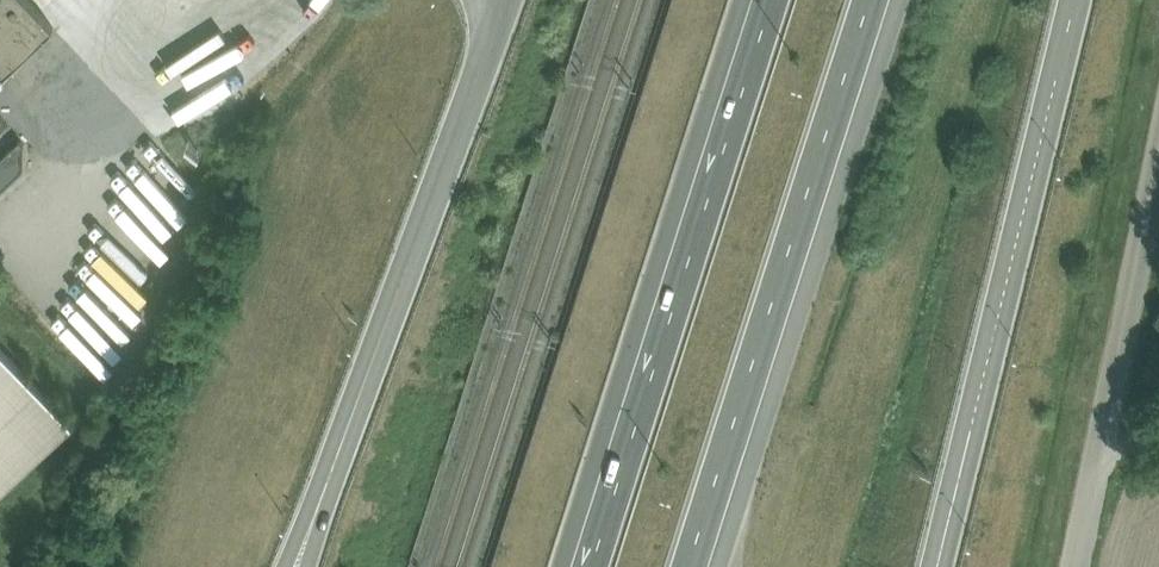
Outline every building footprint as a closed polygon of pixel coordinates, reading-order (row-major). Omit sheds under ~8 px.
[(63,26),(38,0),(0,0),(0,85),(63,26)] [(74,422),(0,344),(0,491),(74,422)]
